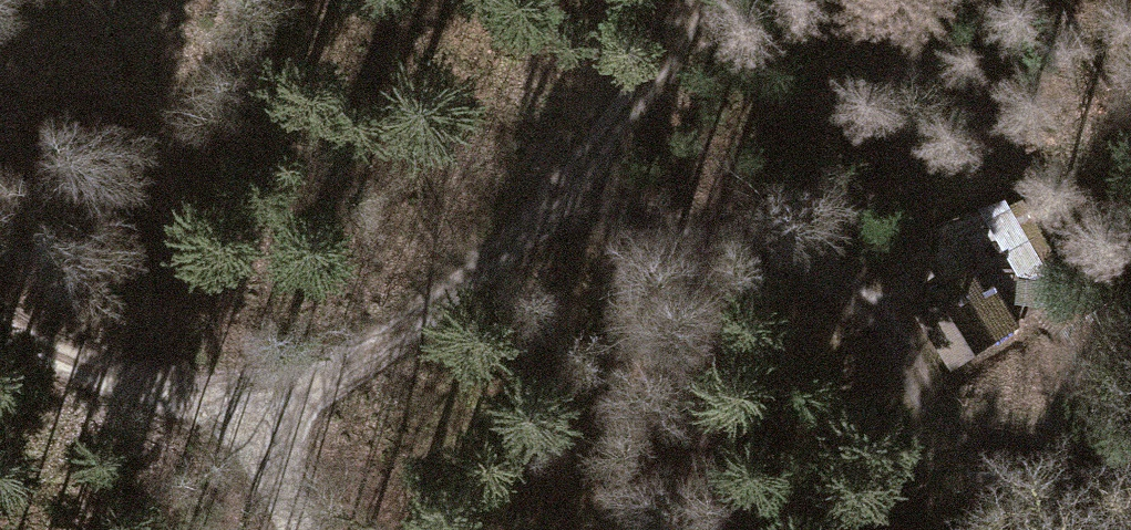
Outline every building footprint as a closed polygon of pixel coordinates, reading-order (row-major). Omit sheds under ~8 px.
[(974,269),(914,308),(956,371),(1015,332),(974,269)]
